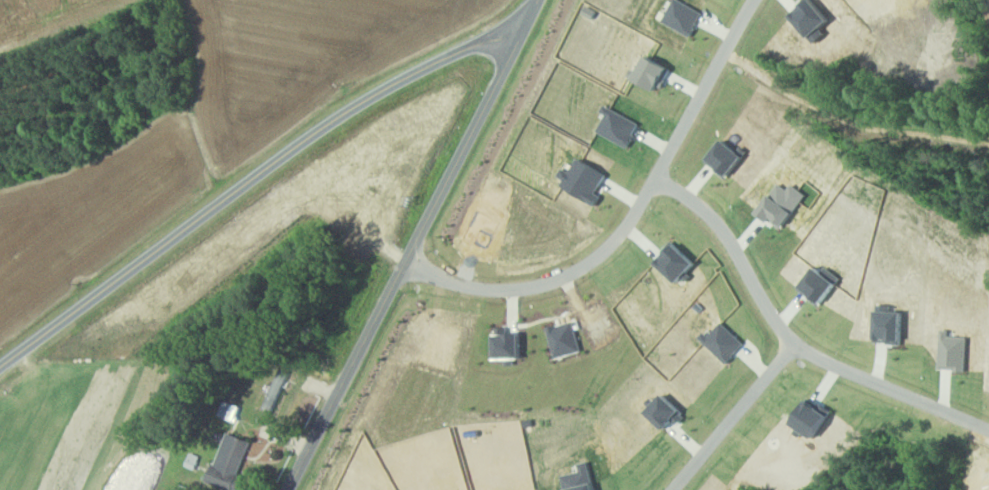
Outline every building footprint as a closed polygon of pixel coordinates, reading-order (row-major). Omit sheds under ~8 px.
[(291,372),(282,369),(265,409),(274,413),(291,372)] [(230,489),(239,489),(244,476),(241,475),(253,442),(228,433),(210,483),(230,489)]
